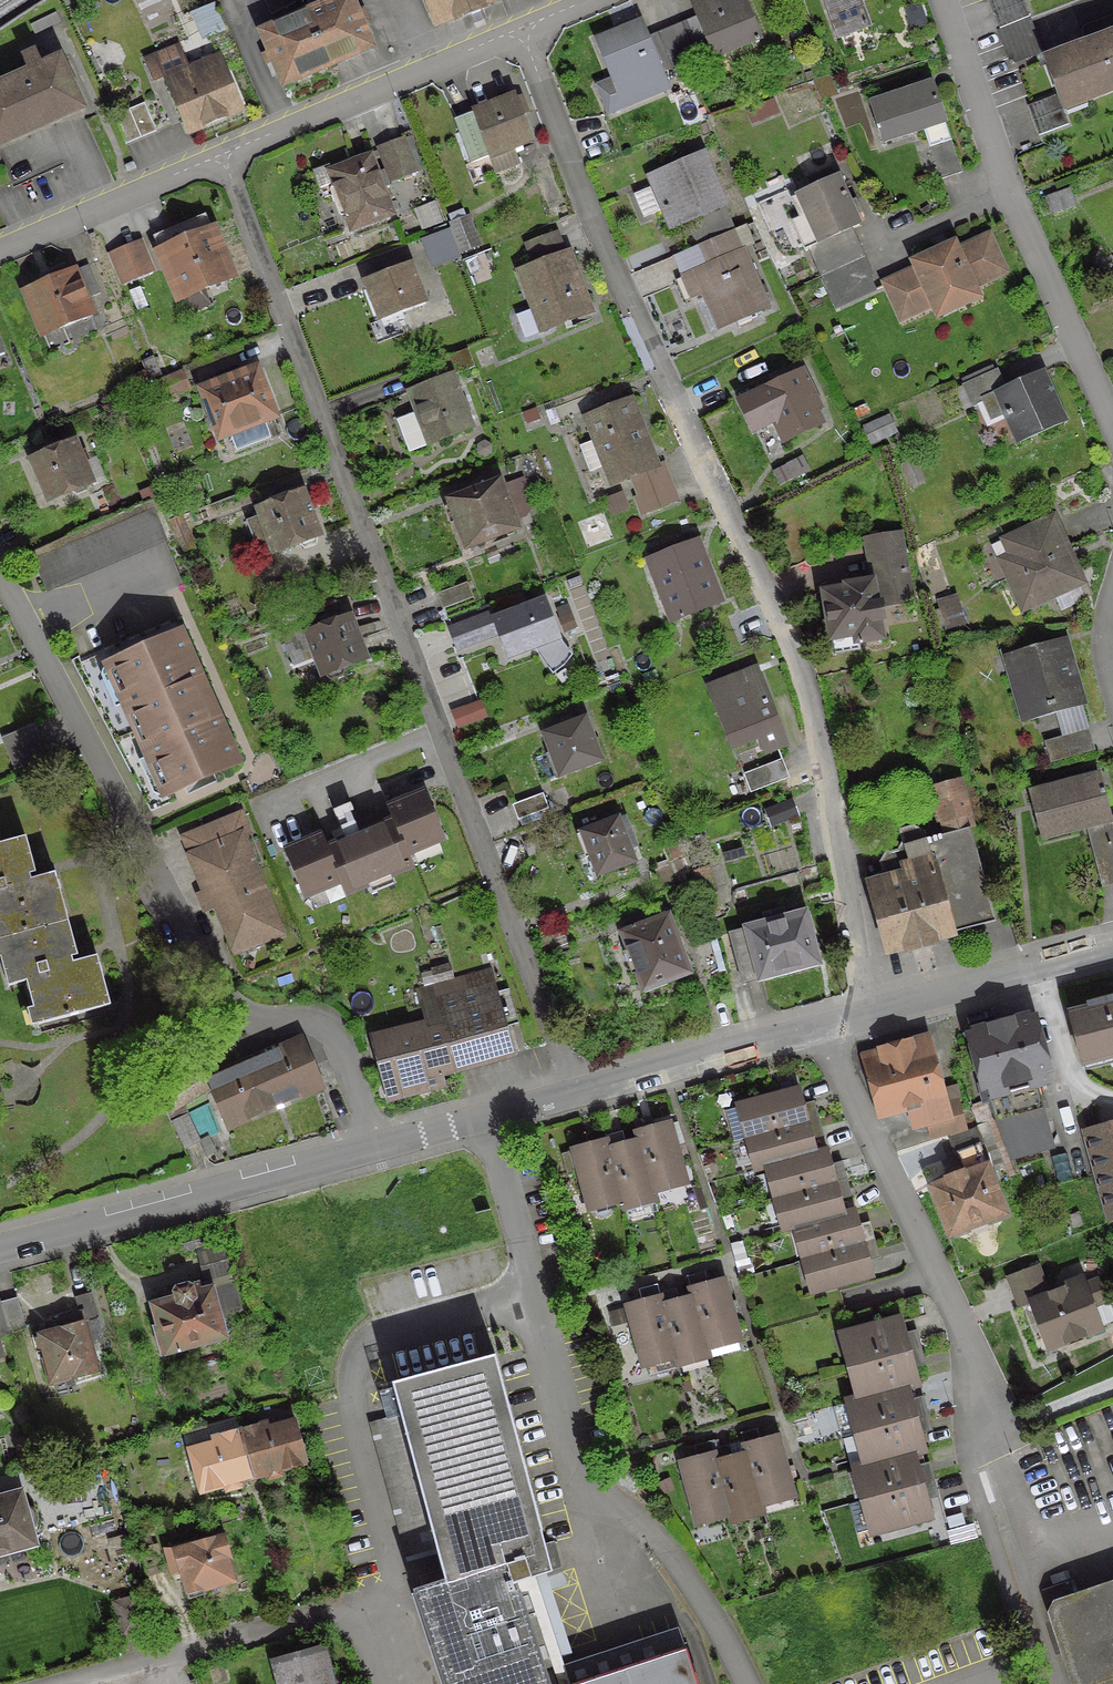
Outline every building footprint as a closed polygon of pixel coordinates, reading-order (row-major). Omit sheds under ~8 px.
[(268,15),(294,2),(293,0),(260,0),(268,15)] [(302,15),(323,64),(344,56),(345,59),(367,49),(357,26),(364,23),(359,11),(352,14),(346,0),(339,0),(302,15)] [(479,6),(494,0),(422,0),(433,26),(452,18),(453,20),(480,9),(479,6)] [(754,40),(756,39),(740,0),(716,0),(705,5),(703,0),(699,0),(689,4),(696,20),(681,26),(693,57),(709,50),(712,57),(751,40),(753,43),(755,42),(754,40)] [(836,37),(865,26),(856,0),(822,0),(836,37)] [(996,30),(1026,18),(1019,0),(985,0),(996,30)] [(199,11),(204,34),(228,28),(222,5),(199,11)] [(263,66),(270,63),(280,86),(303,76),(301,73),(323,64),(302,15),(258,34),(265,51),(258,53),(263,66)] [(996,30),(994,31),(1007,65),(1039,53),(1026,18),(996,30)] [(657,72),(670,66),(657,35),(643,41),(637,25),(595,43),(622,108),(665,90),(657,72)] [(657,35),(670,66),(693,57),(681,26),(657,35)] [(1060,109),(1112,89),(1112,37),(1042,64),(1060,109)] [(214,57),(183,69),(175,48),(143,61),(148,71),(157,67),(186,133),(237,111),(214,57)] [(26,74),(0,86),(0,145),(78,111),(56,61),(38,69),(31,54),(19,60),(26,74)] [(868,104),(881,143),(920,130),(927,148),(947,141),(928,83),(868,104)] [(1065,125),(1054,96),(1024,107),(1035,136),(1065,125)] [(469,163),(488,156),(526,141),(516,114),(523,112),(520,105),(513,107),(510,99),(472,114),(478,130),(459,137),(469,163)] [(153,132),(141,104),(110,117),(122,145),(153,132)] [(412,173),(399,140),(376,149),(382,166),(389,163),(395,179),(412,173)] [(937,180),(958,173),(947,141),(927,148),(937,180)] [(640,218),(658,210),(666,230),(688,221),(698,245),(731,231),(721,207),(724,205),(701,153),(668,167),(671,174),(647,184),(649,189),(631,196),(640,218)] [(330,184),(348,231),(389,215),(367,158),(327,173),(325,168),(311,173),(316,189),(330,184)] [(858,259),(846,230),(856,226),(834,178),(794,196),(803,215),(788,222),(801,250),(807,248),(820,276),(858,259)] [(1072,206),(1066,190),(1042,199),(1049,216),(1072,206)] [(465,225),(451,230),(459,252),(473,247),(465,225)] [(682,302),(700,294),(716,329),(765,308),(737,244),(747,239),(741,227),(731,231),(698,245),(697,245),(706,266),(673,280),(682,302)] [(157,252),(155,253),(175,300),(229,278),(209,230),(192,237),(192,236),(179,241),(174,228),(151,238),(157,252)] [(446,229),(419,239),(427,260),(454,250),(446,229)] [(538,307),(546,328),(586,313),(578,291),(573,292),(567,275),(571,274),(564,254),(558,256),(551,236),(555,235),(555,234),(520,247),(527,267),(517,271),(531,310),(538,307)] [(967,286),(999,272),(984,239),(952,254),(949,249),(914,265),(916,270),(884,285),(899,318),(931,303),(936,313),(971,297),(967,286)] [(149,272),(147,267),(137,242),(107,255),(119,285),(149,272)] [(828,295),(867,277),(858,259),(820,276),(828,295)] [(362,282),(377,321),(421,305),(406,265),(395,269),(393,263),(383,266),(385,273),(362,282)] [(54,271),(57,278),(21,292),(47,353),(67,344),(60,328),(89,316),(82,300),(97,294),(85,266),(68,273),(65,266),(54,271)] [(395,421),(405,448),(411,451),(468,429),(462,414),(464,413),(455,389),(453,390),(448,376),(471,368),(464,349),(434,361),(441,379),(405,393),(413,414),(395,421)] [(211,376),(215,385),(199,391),(217,438),(226,435),(233,451),(267,438),(261,421),(270,418),(252,371),(237,377),(233,367),(211,376)] [(805,400),(811,398),(799,372),(751,394),(752,395),(758,392),(782,442),(817,424),(805,400)] [(984,427),(1004,418),(1012,436),(1058,416),(1040,375),(1002,392),(993,372),(961,387),(970,407),(974,405),(984,427)] [(179,373),(153,384),(160,400),(186,389),(179,373)] [(634,497),(641,514),(672,502),(657,464),(651,466),(643,445),(636,448),(628,428),(635,425),(626,402),(585,418),(594,441),(582,446),(579,452),(587,472),(603,465),(610,483),(629,476),(637,496),(634,497)] [(536,419),(533,410),(520,414),(524,424),(536,419)] [(879,423),(863,429),(868,441),(884,434),(879,423)] [(71,444),(29,461),(46,500),(67,491),(74,495),(82,491),(84,483),(87,482),(71,444)] [(504,485),(514,513),(530,506),(519,479),(504,485)] [(464,495),(446,502),(463,547),(513,529),(495,483),(478,490),(475,482),(462,488),(464,495)] [(313,539),(312,537),(315,536),(299,493),(287,497),(284,490),(270,495),(273,503),(255,510),(272,553),(296,544),(296,546),(302,550),(313,546),(313,539)] [(161,540),(147,508),(145,502),(28,552),(44,590),(161,540)] [(1006,582),(1008,580),(1021,607),(1076,582),(1049,521),(990,548),(1006,582)] [(674,615),(668,618),(669,619),(716,602),(701,564),(697,566),(690,547),(694,547),(693,543),(691,544),(688,535),(673,540),(677,550),(647,561),(656,585),(661,583),(674,615)] [(868,575),(903,569),(897,535),(862,541),(868,575)] [(439,610),(470,598),(464,582),(433,594),(439,610)] [(844,589),(820,593),(831,654),(856,650),(855,643),(878,639),(875,620),(879,620),(877,605),(873,606),(869,582),(843,587),(844,589)] [(1053,602),(1057,610),(1080,599),(1077,591),(1053,602)] [(555,638),(541,601),(490,621),(504,657),(555,638)] [(939,616),(945,633),(962,628),(956,611),(939,616)] [(339,671),(339,669),(363,660),(346,617),(330,623),(328,616),(316,620),(319,627),(303,633),(303,635),(282,643),(287,657),(309,649),(319,676),(323,675),(323,677),(328,681),(339,677),(339,671)] [(447,631),(453,648),(485,636),(478,619),(447,631)] [(196,681),(176,636),(106,667),(113,684),(120,687),(157,770),(154,777),(162,794),(232,762),(212,718),(181,732),(165,695),(196,681)] [(1060,646),(1007,662),(1022,715),(1075,700),(1060,646)] [(732,675),(705,685),(728,745),(775,728),(754,674),(735,681),(732,675)] [(181,704),(185,714),(196,709),(192,699),(181,704)] [(488,702),(459,712),(464,727),(493,717),(488,702)] [(541,782),(597,761),(581,719),(570,724),(570,722),(563,725),(563,726),(541,735),(547,752),(532,758),(541,782)] [(39,757),(28,729),(2,740),(13,767),(39,757)] [(1077,733),(1041,744),(1046,763),(1083,753),(1077,733)] [(771,762),(740,775),(747,793),(778,781),(771,762)] [(1101,790),(1098,790),(1095,779),(1029,796),(1039,835),(1105,818),(1099,795),(1102,794),(1101,790)] [(898,862),(883,854),(878,863),(881,875),(872,878),(868,882),(866,883),(885,952),(903,947),(904,950),(931,943),(930,940),(949,935),(949,933),(992,922),(954,781),(927,789),(935,821),(941,819),(945,835),(921,841),(919,834),(909,828),(897,832),(906,860),(898,862)] [(385,809),(384,809),(389,822),(390,822),(403,854),(404,853),(441,838),(422,794),(385,809)] [(514,821),(545,809),(539,794),(508,805),(514,821)] [(792,797),(764,807),(770,825),(798,816),(792,797)] [(342,842),(324,849),(324,850),(337,881),(336,882),(342,894),(365,884),(362,877),(383,868),(386,876),(409,866),(404,853),(403,854),(390,822),(389,822),(384,809),(337,829),(342,842)] [(203,828),(211,847),(188,856),(204,896),(211,893),(230,940),(272,923),(238,838),(246,834),(237,814),(203,828)] [(582,858),(587,856),(594,875),(630,863),(624,843),(631,841),(622,817),(573,835),(582,858)] [(324,849),(319,837),(281,852),(300,897),(336,882),(337,881),(324,850),(324,849)] [(65,922),(52,874),(33,879),(22,838),(0,844),(0,939),(65,922)] [(1100,885),(1112,882),(1112,845),(1091,851),(1100,885)] [(729,935),(741,981),(812,962),(800,917),(784,921),(783,916),(760,922),(761,927),(729,935)] [(665,917),(619,934),(640,990),(686,973),(665,917)] [(65,922),(0,939),(0,968),(5,986),(23,982),(35,1025),(107,1006),(93,957),(76,962),(72,950),(65,922)] [(444,979),(441,968),(428,971),(431,983),(444,979)] [(431,983),(428,971),(417,974),(420,987),(431,984),(431,983)] [(487,989),(477,992),(473,976),(432,987),(442,1025),(454,1069),(508,1054),(499,1020),(496,1021),(487,989)] [(1066,1014),(1079,1064),(1112,1056),(1112,998),(1085,1005),(1086,1009),(1066,1014)] [(1040,1071),(1042,1071),(1028,1020),(969,1036),(982,1083),(975,1085),(980,1104),(989,1101),(1009,1159),(1048,1148),(1030,1086),(1043,1082),(1040,1071)] [(438,1083),(436,1075),(454,1070),(454,1069),(442,1025),(423,1030),(422,1029),(372,1043),(387,1099),(438,1085),(438,1083)] [(880,1053),(883,1063),(866,1068),(878,1113),(905,1106),(906,1112),(908,1112),(912,1128),(944,1119),(922,1041),(880,1053)] [(225,1126),(317,1085),(298,1042),(270,1055),(266,1048),(241,1059),(244,1066),(206,1083),(225,1126)] [(803,1123),(794,1091),(740,1105),(741,1107),(726,1111),(729,1123),(727,1127),(730,1139),(734,1141),(749,1137),(749,1138),(803,1123)] [(169,1123),(181,1149),(217,1134),(205,1105),(184,1117),(184,1116),(169,1123)] [(811,1154),(803,1123),(749,1138),(758,1169),(822,1152),(822,1151),(811,1154)] [(929,1188),(947,1234),(1001,1213),(985,1173),(1001,1167),(985,1123),(976,1127),(980,1142),(955,1151),(963,1172),(960,1173),(959,1172),(944,1178),(945,1182),(929,1188)] [(648,1186),(680,1177),(666,1125),(633,1134),(636,1142),(648,1186)] [(1084,1133),(1084,1132),(1082,1133),(1083,1135),(1104,1212),(1104,1214),(1111,1212),(1112,1219),(1112,1125),(1084,1133)] [(610,1206),(619,1203),(605,1151),(603,1142),(571,1151),(585,1204),(587,1203),(589,1211),(594,1217),(602,1219),(608,1214),(610,1206)] [(650,1194),(648,1186),(636,1142),(605,1151),(619,1203),(650,1194)] [(831,1183),(822,1152),(758,1169),(758,1170),(769,1167),(777,1198),(831,1183)] [(839,1214),(831,1183),(777,1198),(786,1229),(850,1212),(850,1211),(839,1214)] [(859,1243),(850,1212),(786,1229),(786,1230),(796,1227),(805,1258),(859,1243)] [(859,1243),(805,1258),(814,1291),(868,1276),(859,1243)] [(1004,1277),(1011,1294),(1042,1283),(1035,1266),(1004,1277)] [(1095,1279),(1029,1303),(1046,1347),(1096,1328),(1087,1307),(1104,1302),(1095,1279)] [(702,1343),(734,1334),(720,1281),(687,1290),(690,1298),(702,1343)] [(155,1327),(151,1328),(158,1354),(221,1337),(215,1317),(238,1311),(230,1283),(198,1292),(195,1283),(188,1285),(188,1284),(170,1289),(172,1299),(149,1305),(155,1327)] [(55,1320),(57,1328),(28,1336),(34,1359),(40,1357),(46,1381),(70,1375),(71,1378),(94,1373),(82,1323),(95,1319),(88,1293),(72,1298),(76,1315),(55,1320)] [(625,1307),(639,1360),(671,1351),(659,1307),(656,1298),(625,1307)] [(704,1351),(702,1343),(690,1298),(659,1307),(671,1351),(673,1359),(704,1351)] [(21,1329),(13,1300),(0,1303),(0,1313),(6,1333),(21,1329)] [(852,1367),(905,1352),(896,1319),(843,1334),(852,1367)] [(914,1384),(910,1369),(905,1352),(852,1367),(860,1397),(849,1400),(849,1401),(914,1384)] [(491,1357),(390,1384),(444,1583),(415,1592),(445,1683),(543,1683),(509,1583),(547,1570),(546,1566),(554,1564),(551,1553),(543,1555),(536,1529),(537,1529),(491,1357)] [(914,1384),(849,1401),(858,1432),(912,1418),(903,1387),(914,1384)] [(856,1466),(856,1467),(920,1450),(912,1418),(858,1432),(866,1463),(856,1466)] [(277,1470),(300,1463),(288,1420),(264,1427),(263,1424),(236,1431),(249,1477),(262,1474),(264,1480),(279,1476),(277,1470)] [(211,1441),(186,1448),(198,1492),(221,1485),(223,1492),(238,1488),(236,1481),(249,1477),(236,1431),(210,1439),(211,1441)] [(788,1490),(774,1438),(741,1446),(758,1507),(759,1507),(757,1499),(788,1490)] [(713,1463),(711,1455),(710,1455),(727,1515),(758,1507),(741,1446),(740,1447),(743,1455),(713,1463)] [(920,1451),(920,1450),(856,1467),(864,1499),(918,1484),(910,1453),(920,1451)] [(727,1515),(710,1455),(678,1464),(693,1516),(724,1508),(726,1516),(727,1515)] [(864,1499),(873,1531),(927,1517),(918,1484),(864,1499)] [(2,1561),(5,1555),(6,1551),(31,1544),(27,1529),(30,1527),(33,1522),(31,1513),(29,1510),(24,1507),(21,1507),(17,1493),(0,1497),(0,1562),(2,1561)] [(168,1573),(177,1571),(185,1600),(202,1595),(200,1589),(231,1581),(224,1557),(227,1556),(221,1534),(162,1550),(168,1573)] [(1052,1600),(1047,1612),(1072,1683),(1094,1683),(1112,1677),(1112,1580),(1052,1600)] [(111,1603),(119,1636),(139,1630),(131,1598),(111,1603)] [(682,1648),(574,1683),(694,1683),(682,1648)] [(274,1662),(280,1683),(324,1683),(315,1651),(274,1662)]
